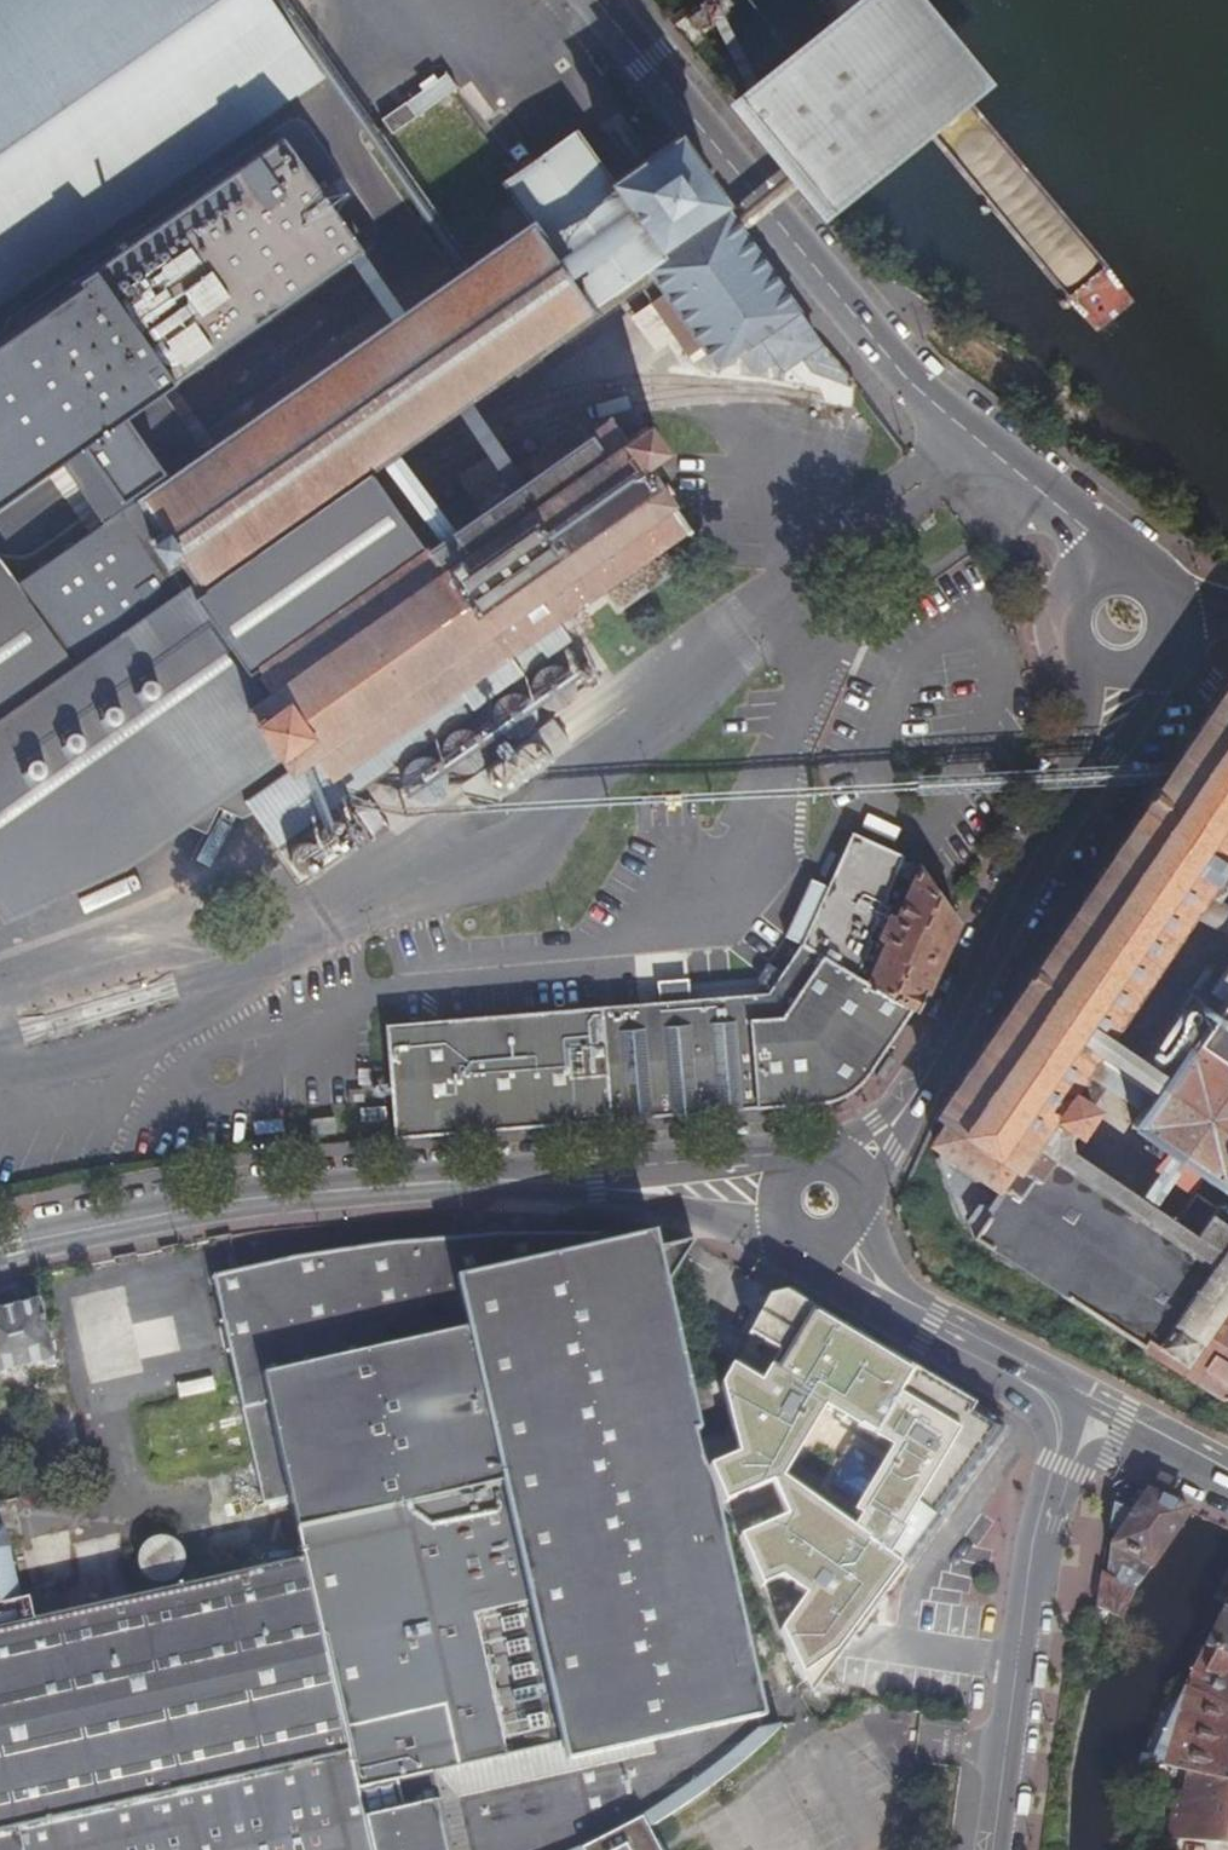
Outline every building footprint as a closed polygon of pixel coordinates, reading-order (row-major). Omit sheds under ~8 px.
[(316,71),(266,0),(0,0),(0,297),(316,71)] [(834,228),(1012,84),(944,0),(871,0),(738,107),(786,168),(797,182),(834,228)] [(0,297),(0,305),(320,76),(316,71),(0,297)] [(461,88),(449,73),(385,120),(397,136),(461,88)] [(650,126),(641,114),(614,133),(624,146),(650,126)] [(496,169),(525,208),(532,217),(540,211),(548,222),(539,228),(572,273),(613,244),(639,225),(600,171),(564,120),(496,169)] [(663,125),(600,171),(639,225),(641,223),(648,232),(653,228),(710,188),(663,125)] [(0,351),(0,512),(63,468),(107,530),(207,459),(164,398),(363,257),(283,144),(79,288),(83,292),(0,351)] [(754,192),(727,212),(738,227),(765,206),(797,182),(786,168),(754,192)] [(652,268),(661,280),(696,331),(710,350),(731,335),(753,320),(785,297),(738,227),(727,212),(710,188),(653,228),(660,239),(641,252),(643,256),(652,268)] [(572,273),(539,228),(207,459),(107,530),(20,592),(8,573),(0,579),(0,901),(15,923),(137,866),(188,833),(208,843),(223,819),(245,830),(274,812),(269,806),(312,773),(314,775),(336,759),(348,775),(585,603),(613,580),(634,609),(691,568),(669,538),(692,521),(651,465),(674,448),(658,426),(635,442),(603,401),(424,533),(399,500),(377,519),(354,490),(603,316),(596,306),(588,295),(572,273)] [(588,295),(596,306),(652,268),(643,256),(588,295)] [(696,331),(661,280),(648,289),(683,340),(696,331)] [(780,341),(804,326),(785,297),(753,320),(766,341),(771,347),(780,341)] [(753,320),(731,335),(741,348),(755,349),(766,341),(753,320)] [(804,326),(780,341),(789,354),(796,351),(841,372),(818,348),(804,326)] [(330,795),(336,790),(586,605),(585,603),(348,775),(336,759),(314,775),(312,773),(269,806),(274,812),(285,827),(290,824),(301,816),(322,801),(330,795)] [(564,640),(557,639),(550,641),(545,644),(540,649),(537,655),(536,661),(537,668),(540,674),(544,679),(550,683),(556,684),(563,684),(569,681),(575,677),(579,672),(581,665),(581,659),(579,652),(575,647),(570,642),(564,640)] [(522,670),(515,669),(508,671),(503,674),(498,679),(495,685),(494,692),(495,698),(498,704),(503,709),(508,713),(515,714),(522,714),(528,711),(533,707),(537,702),(539,695),(539,688),(537,682),(533,676),(528,672),(522,670)] [(1093,1072),(1152,979),(1197,910),(1211,888),(1227,862),(1227,685),(1184,754),(1168,779),(953,1116),(959,1119),(946,1142),(976,1219),(987,1226),(984,1232),(1013,1252),(1009,1260),(1085,1308),(1089,1303),(1149,1342),(1147,1346),(1227,1397),(1227,1208),(1198,1188),(1176,1221),(1098,1170),(1092,1165),(1082,1157),(1082,1156),(1080,1151),(1080,1145),(1104,1107),(1080,1091),(1093,1072)] [(470,712),(463,711),(457,712),(450,715),(446,720),(443,726),(441,732),(442,739),(445,745),(450,750),(456,753),(463,754),(469,753),(475,750),(480,745),(483,739),(484,733),(483,726),(480,720),(476,715),(470,712)] [(536,722),(530,721),(524,723),(519,726),(516,731),(514,737),(515,743),(517,748),(521,752),(527,755),(533,755),(538,754),(543,751),(547,746),(548,740),(548,734),(545,729),(541,724),(536,722)] [(425,744),(419,743),(413,744),(408,747),(403,751),(401,757),(400,763),(401,769),(404,775),(408,779),(414,782),(420,783),(426,782),(431,779),(436,774),(438,769),(439,763),(438,757),(435,751),(431,747),(425,744)] [(501,744),(495,744),(490,746),(485,750),(482,755),(481,761),(482,767),(485,773),(490,776),(495,778),(502,778),(507,776),(512,772),(515,767),(516,761),(515,755),(512,750),(507,746),(501,744)] [(331,796),(330,795),(322,801),(315,808),(314,813),(315,819),(318,824),(322,828),(328,830),(333,830),(339,829),(344,825),(347,820),(349,815),(348,809),(346,804),(342,799),(337,797),(331,796)] [(302,817),(301,816),(290,824),(284,831),(284,837),(287,843),(291,847),(297,850),(303,850),(309,848),(313,844),(317,839),(318,833),(316,827),(313,822),(308,818),(302,817)] [(907,1012),(910,1013),(948,931),(914,874),(893,918),(888,915),(876,940),(882,943),(863,985),(862,988),(907,1012)] [(610,1006),(389,1025),(400,1137),(641,1116),(832,1100),(838,1099),(847,1096),(854,1090),(861,1083),(907,1012),(862,988),(863,985),(801,951),(776,993),(610,1006)] [(1211,1004),(1186,988),(1144,1053),(1169,1070),(1145,1106),(1135,1122),(1223,1179),(1227,1172),(1227,977),(1211,1004)] [(334,1116),(310,1119),(312,1134),(336,1131),(334,1116)] [(413,1773),(728,1701),(746,1697),(667,1287),(697,1240),(556,1265),(552,1243),(570,1238),(533,1237),(489,1238),(444,1240),(386,1248),(215,1286),(265,1506),(281,1503),(295,1566),(15,1628),(6,1591),(0,1593),(0,1849),(431,1849),(413,1773)] [(38,1367),(41,1372),(47,1371),(33,1301),(0,1311),(0,1377),(38,1367)] [(915,1553),(940,1520),(979,1468),(1005,1432),(1004,1425),(968,1403),(916,1372),(832,1322),(798,1301),(793,1309),(781,1302),(765,1303),(744,1346),(736,1362),(725,1384),(729,1404),(735,1428),(741,1454),(712,1467),(761,1584),(783,1575),(804,1593),(780,1632),(789,1653),(801,1680),(819,1668),(841,1651),(854,1634),(915,1553)] [(705,1363),(687,1366),(696,1411),(713,1408),(705,1363)] [(1135,1605),(1194,1508),(1160,1494),(1150,1489),(1137,1512),(1120,1504),(1116,1530),(1125,1534),(1118,1546),(1114,1569),(1125,1575),(1122,1581),(1108,1573),(1102,1606),(1111,1609),(1110,1615),(1118,1618),(1121,1613),(1128,1616),(1135,1619),(1142,1607),(1135,1605)] [(1215,1608),(1227,1612),(1227,1590),(1215,1608)] [(1215,1608),(1193,1636),(1227,1653),(1227,1612),(1215,1608)] [(1193,1636),(1166,1673),(1227,1704),(1227,1653),(1193,1636)] [(1166,1673),(1154,1748),(1140,1745),(1138,1759),(1154,1763),(1154,1759),(1188,1768),(1227,1779),(1227,1704),(1166,1673)] [(431,1849),(460,1849),(448,1796),(735,1731),(728,1701),(413,1773),(431,1849)] [(627,1832),(628,1832),(658,1813),(688,1793),(716,1770),(743,1746),(764,1724),(735,1731),(448,1796),(460,1849),(636,1849),(627,1832)] [(1147,1795),(1148,1786),(1155,1786),(1154,1763),(1138,1759),(1137,1795),(1147,1795)] [(1188,1768),(1186,1788),(1174,1788),(1170,1834),(1227,1843),(1227,1779),(1188,1768)]
